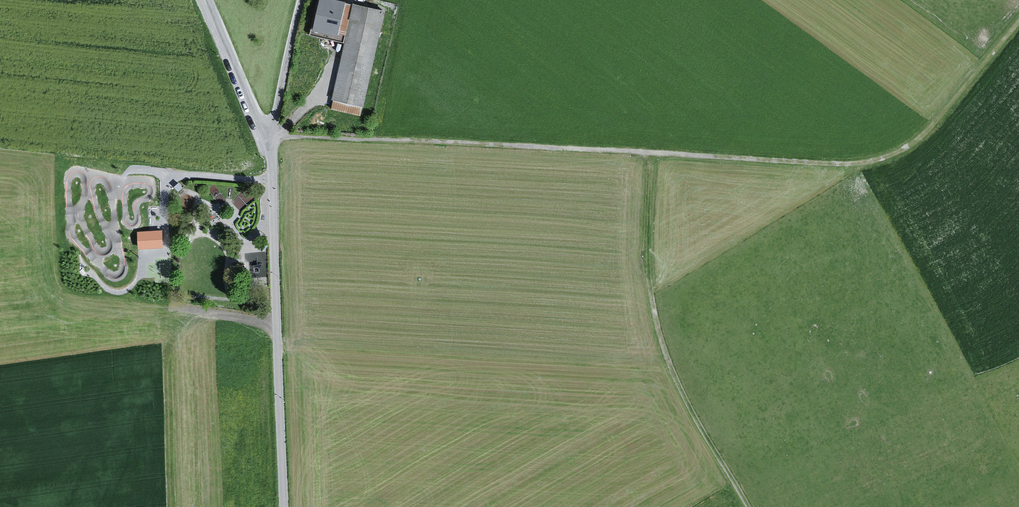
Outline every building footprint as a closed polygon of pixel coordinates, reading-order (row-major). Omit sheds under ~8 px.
[(339,0),(317,0),(309,34),(343,42),(352,3),(339,0)] [(385,11),(352,3),(343,42),(330,99),(362,107),(385,11)] [(139,228),(140,246),(165,244),(164,227),(139,228)] [(262,241),(258,246),(263,250),(267,245),(262,241)]
